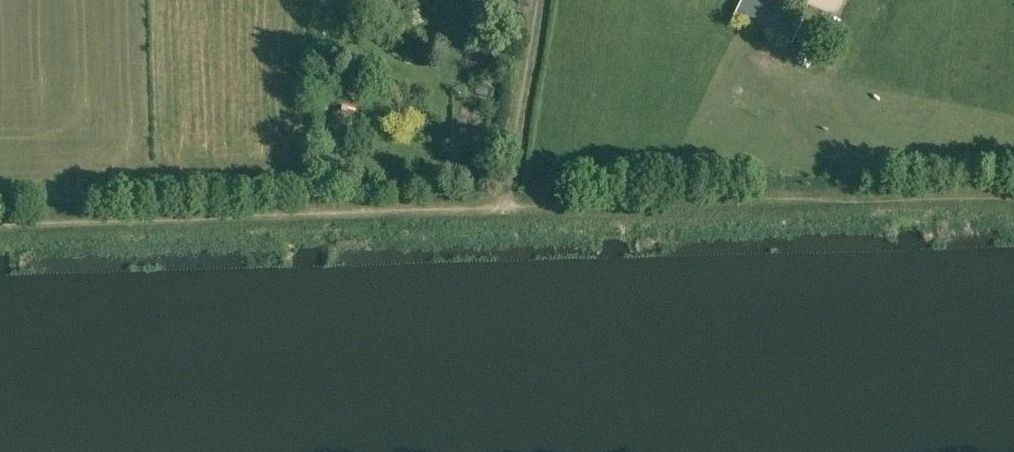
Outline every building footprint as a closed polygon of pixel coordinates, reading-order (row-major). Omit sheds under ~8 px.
[(794,41),(803,22),(758,0),(742,0),(736,13),(794,41)]
